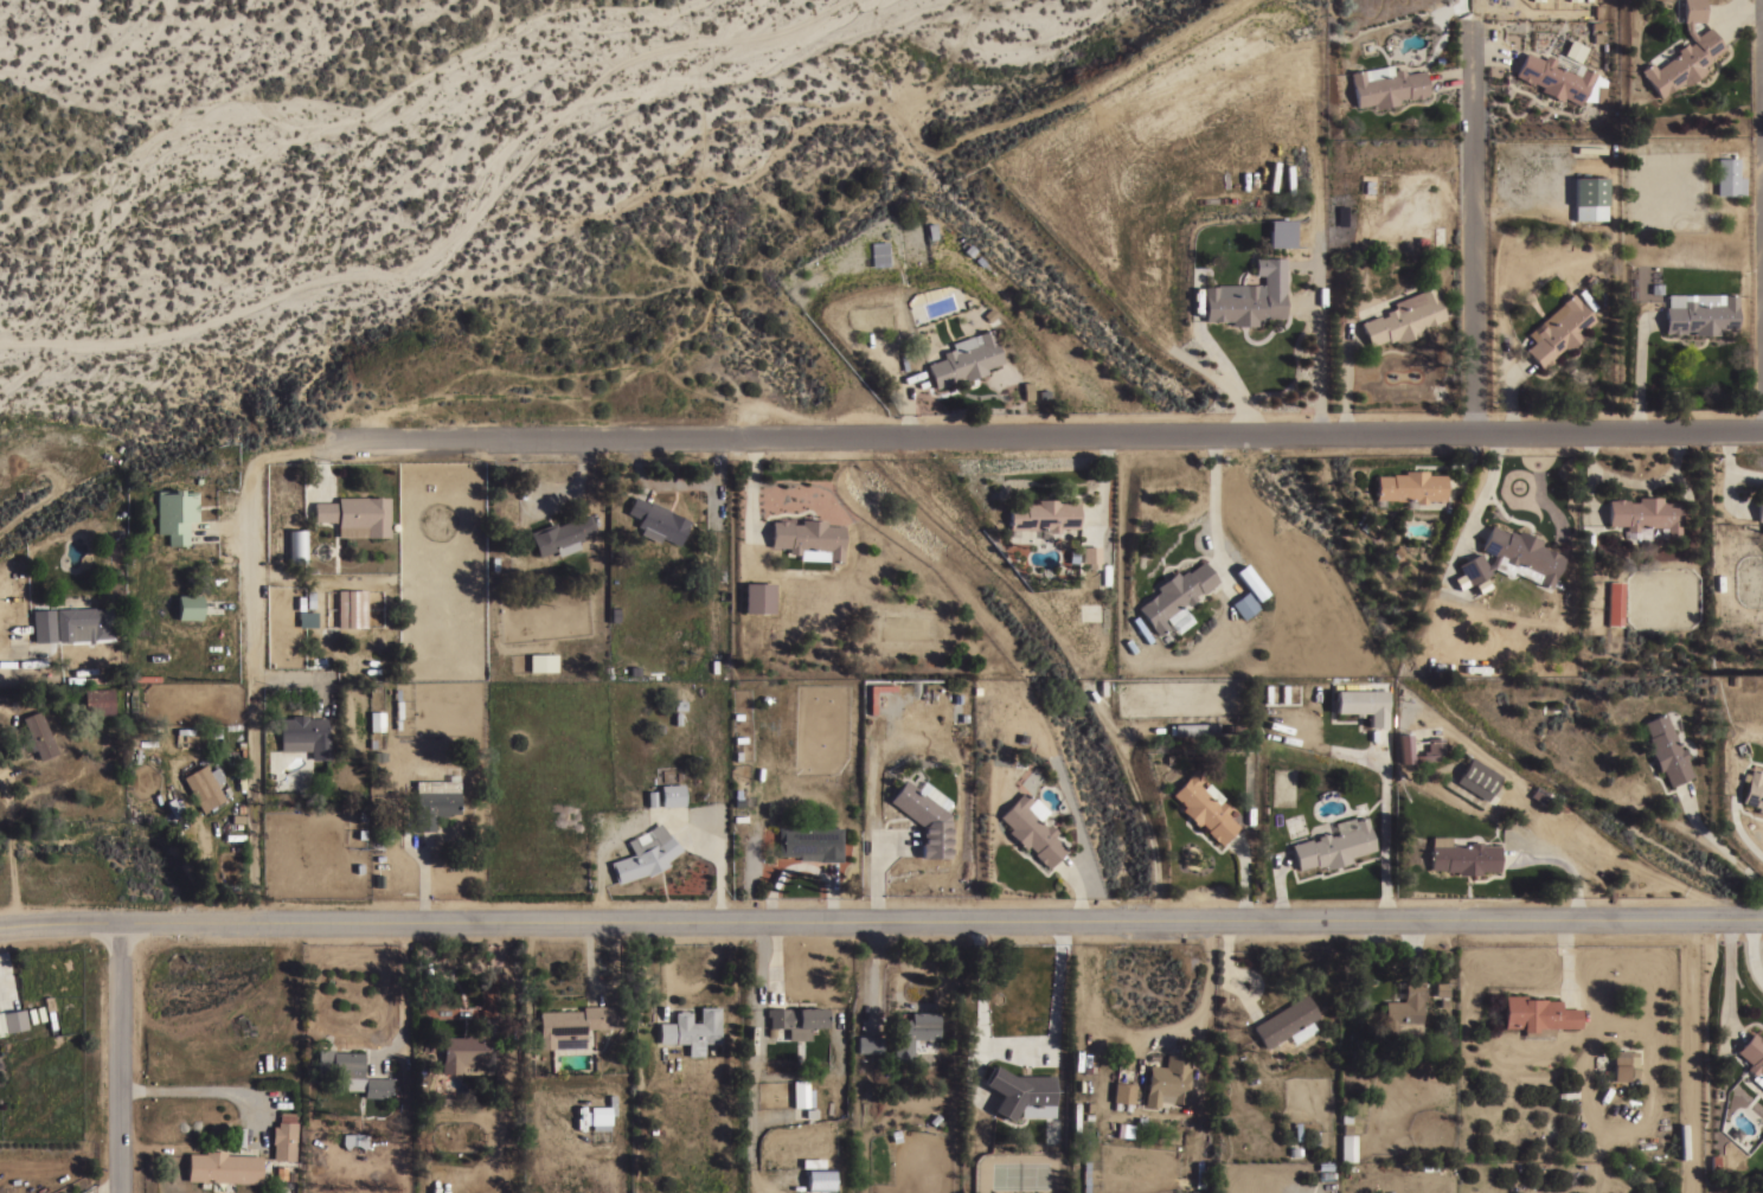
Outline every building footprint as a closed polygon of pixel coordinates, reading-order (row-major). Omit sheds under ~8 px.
[(1682,21),(1681,0),(1703,0),(1703,21),(1691,21),(1691,30),(1695,34),(1707,26),(1723,47),(1707,59),(1708,60),(1703,66),(1705,70),(1685,85),(1681,82),(1660,98),(1639,70),(1649,62),(1655,69),(1678,51),(1675,49),(1685,41),(1682,39),(1688,36),(1685,31),(1685,21),(1682,21)] [(1561,57),(1578,62),(1583,46),(1565,40),(1561,57)] [(1532,83),(1527,81),(1527,82),(1519,78),(1519,77),(1513,75),(1525,51),(1541,59),(1544,54),(1554,59),(1552,63),(1572,73),(1573,72),(1578,75),(1583,66),(1595,72),(1579,104),(1564,96),(1562,101),(1539,90),(1541,85),(1533,82),(1532,83)] [(1363,69),(1363,70),(1391,64),(1392,70),(1403,68),(1404,73),(1410,72),(1410,70),(1416,69),(1417,71),(1423,70),(1428,95),(1422,96),(1422,97),(1412,98),(1412,97),(1408,98),(1408,96),(1397,98),(1398,103),(1374,108),(1373,103),(1355,107),(1350,72),(1363,69)] [(1737,158),(1737,177),(1744,177),(1744,194),(1716,194),(1716,158),(1737,158)] [(1607,220),(1573,220),(1573,177),(1605,177),(1605,204),(1607,220)] [(1293,248),(1268,248),(1268,220),(1293,220),(1293,248)] [(887,240),(889,265),(871,267),(870,242),(887,240)] [(1284,293),(1283,293),(1283,316),(1264,316),(1264,320),(1256,320),(1256,325),(1230,325),(1230,320),(1203,320),(1203,296),(1203,286),(1214,286),(1214,284),(1262,284),(1262,274),(1254,275),(1254,257),(1263,257),(1283,257),(1284,293)] [(1431,286),(1444,319),(1419,328),(1421,333),(1397,342),(1396,339),(1389,341),(1387,339),(1368,346),(1359,322),(1378,314),(1379,316),(1386,314),(1384,310),(1395,307),(1392,302),(1431,286)] [(1562,301),(1571,293),(1595,319),(1581,332),(1584,335),(1565,351),(1563,347),(1554,354),(1557,355),(1553,359),(1546,365),(1545,365),(1541,368),(1525,349),(1539,336),(1532,329),(1563,302),(1562,301)] [(1736,294),(1736,329),(1718,329),(1718,334),(1694,334),(1694,329),(1684,329),(1684,332),(1679,332),(1679,333),(1669,333),(1669,332),(1663,332),(1663,307),(1666,307),(1666,294),(1736,294)] [(972,335),(974,344),(980,342),(977,333),(991,328),(994,339),(1001,363),(985,368),(986,372),(963,380),(962,376),(953,379),(954,381),(934,387),(925,364),(943,358),(942,352),(953,348),(950,342),(972,335)] [(1444,500),(1425,499),(1425,504),(1415,502),(1415,499),(1402,499),(1402,500),(1395,500),(1395,499),(1374,499),(1374,475),(1390,475),(1390,473),(1403,474),(1403,469),(1425,470),(1425,474),(1444,474),(1444,500)] [(153,490),(179,489),(180,492),(195,490),(197,520),(186,520),(187,544),(167,545),(167,532),(155,533),(153,490)] [(1753,494),(1753,521),(1762,521),(1762,530),(1762,494),(1753,494)] [(366,496),(373,496),(373,495),(379,495),(379,496),(389,496),(389,537),(336,537),(336,521),(333,521),(313,521),(313,502),(336,502),(336,496),(366,496)] [(672,511),(672,512),(690,520),(678,545),(660,537),(658,541),(639,533),(641,527),(636,525),(639,519),(626,512),(634,496),(648,504),(649,500),(672,511)] [(1679,537),(1666,537),(1666,527),(1660,527),(1660,526),(1637,526),(1637,531),(1626,531),(1626,525),(1607,525),(1607,499),(1613,499),(1622,499),(1628,499),(1628,501),(1637,501),(1637,496),(1661,496),(1661,501),(1679,501),(1679,537)] [(1022,505),(1022,502),(1036,502),(1036,499),(1059,499),(1059,502),(1077,502),(1077,527),(1059,527),(1059,532),(1049,532),(1049,537),(1039,537),(1039,528),(1036,528),(1036,530),(1027,530),(1027,528),(1007,528),(1007,505),(1022,505)] [(589,513),(595,530),(581,535),(582,539),(577,541),(579,547),(557,556),(554,550),(538,556),(528,532),(554,521),(556,525),(589,513)] [(842,525),(841,560),(799,559),(799,553),(788,553),(788,546),(769,546),(770,520),(776,521),(776,520),(786,520),(786,521),(790,521),(790,524),(801,524),(801,519),(825,520),(825,525),(842,525)] [(1489,525),(1507,533),(1508,530),(1515,533),(1518,530),(1541,540),(1539,545),(1564,556),(1553,577),(1554,577),(1550,588),(1538,582),(1541,573),(1515,562),(1514,565),(1504,560),(1505,557),(1499,554),(1493,566),(1488,570),(1489,572),(1467,584),(1456,564),(1479,552),(1486,564),(1489,563),(1493,554),(1479,549),(1489,525)] [(288,530),(306,530),(306,563),(288,563),(288,530)] [(1082,546),(1098,545),(1100,562),(1098,562),(1098,567),(1089,567),(1089,562),(1083,562),(1082,546)] [(1158,590),(1155,586),(1175,571),(1178,575),(1185,570),(1186,572),(1201,560),(1217,581),(1200,592),(1199,590),(1193,595),(1195,598),(1187,604),(1185,602),(1162,620),(1167,627),(1156,635),(1136,607),(1158,590)] [(1608,581),(1622,581),(1621,626),(1607,624),(1608,581)] [(772,612),(743,612),(743,582),(772,582),(772,612)] [(336,589),(366,589),(366,627),(336,627),(336,589)] [(1259,607),(1243,618),(1230,603),(1246,590),(1259,607)] [(177,618),(177,595),(200,594),(200,618),(177,618)] [(68,629),(57,630),(55,608),(73,607),(73,608),(94,607),(102,607),(103,623),(113,623),(114,636),(95,637),(95,639),(69,641),(68,629)] [(316,611),(316,626),(297,626),(297,611),(316,611)] [(1152,640),(1147,642),(1130,618),(1135,615),(1152,640)] [(45,616),(45,623),(51,623),(52,631),(46,633),(46,640),(33,640),(32,616),(45,616)] [(556,653),(556,671),(528,671),(528,654),(556,653)] [(113,687),(113,713),(83,714),(83,688),(113,687)] [(1384,689),(1384,726),(1367,726),(1367,712),(1364,712),(1364,716),(1354,716),(1354,712),(1333,712),(1333,689),(1384,689)] [(57,752),(39,759),(20,717),(38,710),(57,752)] [(368,711),(383,711),(384,730),(368,730),(368,711)] [(1661,769),(1658,771),(1648,750),(1650,749),(1646,737),(1647,736),(1640,721),(1662,712),(1671,730),(1674,737),(1679,749),(1682,746),(1687,756),(1684,758),(1692,775),(1668,785),(1661,769)] [(280,718),(290,717),(290,714),(307,714),(307,718),(326,717),(326,733),(329,733),(329,758),(310,759),(310,750),(280,750),(280,718)] [(1217,723),(1218,733),(1174,735),(1173,724),(1217,723)] [(1422,763),(1421,755),(1422,755),(1422,751),(1428,751),(1427,739),(1442,738),(1444,755),(1438,755),(1438,761),(1422,763)] [(1500,775),(1486,800),(1454,781),(1469,756),(1500,775)] [(181,776),(204,764),(224,798),(201,812),(181,776)] [(1178,808),(1180,806),(1179,803),(1169,794),(1185,777),(1193,768),(1203,777),(1197,783),(1201,788),(1217,803),(1219,800),(1229,808),(1224,813),(1238,826),(1220,845),(1216,840),(1209,834),(1206,830),(1207,829),(1200,822),(1197,826),(1178,808)] [(1759,781),(1762,781),(1762,814),(1758,813),(1759,807),(1740,802),(1745,781),(1740,780),(1743,772),(1748,774),(1749,769),(1762,772),(1759,781)] [(949,857),(925,857),(925,858),(921,858),(921,841),(921,826),(887,800),(903,778),(917,789),(923,781),(949,801),(943,809),(949,814),(949,857)] [(415,781),(459,780),(459,813),(447,813),(447,815),(434,815),(434,830),(415,830),(415,781)] [(682,783),(684,804),(660,807),(659,784),(682,783)] [(1013,800),(1013,798),(1021,790),(1031,800),(1024,807),(1044,827),(1047,823),(1056,832),(1052,835),(1065,848),(1047,867),(1043,862),(1043,864),(1036,857),(1033,853),(1034,852),(1027,845),(1024,848),(1006,832),(1009,828),(998,816),(1013,800)] [(1350,857),(1351,861),(1326,868),(1325,864),(1316,866),(1315,864),(1297,870),(1289,844),(1309,838),(1310,841),(1318,839),(1316,835),(1327,832),(1328,835),(1355,827),(1353,820),(1366,816),(1368,825),(1367,825),(1374,849),(1350,857)] [(647,877),(646,873),(616,884),(609,861),(633,853),(626,840),(633,836),(637,845),(649,839),(645,832),(648,830),(659,822),(667,833),(668,832),(681,849),(666,861),(668,865),(647,877)] [(841,827),(841,861),(818,861),(818,859),(797,859),(797,855),(777,855),(777,827),(841,827)] [(1498,871),(1480,871),(1480,874),(1456,874),(1456,871),(1444,871),(1444,868),(1428,868),(1428,844),(1429,844),(1429,836),(1448,836),(1448,844),(1457,844),(1457,845),(1468,845),(1468,841),(1480,841),(1480,845),(1498,845),(1498,871)] [(1421,1026),(1423,1026),(1423,1032),(1421,1032),(1421,1033),(1383,1033),(1383,1001),(1403,1001),(1403,996),(1403,980),(1422,980),(1423,1000),(1422,1000),(1422,1003),(1421,1003),(1421,1026)] [(1447,982),(1447,995),(1434,995),(1434,982),(1447,982)] [(1033,990),(1047,990),(1047,1008),(1033,1008),(1033,990)] [(1304,993),(1319,1015),(1264,1048),(1251,1026),(1304,993)] [(1552,1037),(1522,1037),(1522,1031),(1521,1031),(1521,1027),(1502,1027),(1502,994),(1524,994),(1524,998),(1544,999),(1544,1000),(1559,1000),(1559,1008),(1579,1008),(1579,1027),(1552,1027),(1552,1037)] [(623,1005),(623,1027),(584,1028),(585,1037),(584,1037),(584,1046),(538,1048),(538,1035),(539,1035),(538,1012),(582,1011),(582,1006),(623,1005)] [(719,1006),(719,1025),(718,1025),(718,1043),(703,1043),(703,1056),(687,1056),(687,1043),(658,1043),(658,1022),(673,1022),(673,1012),(678,1012),(678,1009),(686,1009),(686,1012),(690,1012),(690,1022),(699,1022),(698,1006),(719,1006)] [(787,1008),(796,1008),(799,1008),(799,1007),(804,1007),(804,1008),(808,1008),(808,1007),(814,1007),(814,1008),(816,1008),(816,1007),(822,1007),(822,1008),(826,1008),(826,1027),(810,1027),(810,1033),(810,1038),(810,1039),(788,1039),(788,1027),(769,1027),(769,1015),(765,1015),(765,1008),(787,1008)] [(6,1032),(1,1012),(23,1008),(26,1027),(6,1032)] [(938,1012),(938,1039),(912,1039),(912,1060),(892,1060),(892,1019),(910,1019),(910,1012),(938,1012)] [(1313,1032),(1309,1023),(1286,1034),(1290,1042),(1313,1032)] [(1756,1034),(1762,1040),(1762,1041),(1762,1089),(1750,1078),(1752,1075),(1745,1067),(1749,1063),(1735,1051),(1751,1032),(1756,1035),(1756,1034)] [(498,1034),(498,1057),(493,1057),(493,1054),(488,1054),(488,1073),(441,1072),(441,1052),(442,1052),(442,1037),(461,1037),(461,1034),(498,1034)] [(882,1035),(882,1052),(857,1052),(857,1035),(882,1035)] [(363,1052),(361,1076),(365,1076),(365,1077),(391,1078),(390,1098),(364,1097),(364,1090),(346,1089),(340,1083),(333,1083),(334,1078),(315,1077),(316,1048),(333,1048),(333,1051),(363,1052)] [(1628,1051),(1636,1051),(1636,1066),(1628,1066),(1628,1067),(1611,1067),(1611,1050),(1628,1048),(1628,1051)] [(1165,1066),(1166,1054),(1190,1057),(1188,1071),(1186,1092),(1185,1103),(1159,1101),(1158,1107),(1143,1104),(1145,1091),(1146,1091),(1148,1065),(1165,1066)] [(1001,1095),(982,1084),(983,1083),(981,1082),(991,1065),(993,1066),(993,1065),(1012,1076),(1053,1075),(1054,1116),(1020,1116),(1020,1105),(1013,1121),(992,1110),(1001,1095)] [(791,1080),(807,1079),(807,1089),(813,1089),(813,1105),(793,1107),(791,1080)] [(1114,1082),(1134,1084),(1131,1104),(1111,1102),(1114,1082)] [(589,1107),(608,1107),(608,1095),(614,1093),(615,1115),(610,1115),(610,1124),(609,1124),(609,1129),(591,1129),(591,1124),(589,1124),(589,1107)] [(294,1160),(271,1159),(273,1143),(270,1143),(271,1125),(276,1125),(276,1121),(278,1121),(278,1111),(294,1112),(293,1122),(295,1122),(294,1160)] [(366,1143),(363,1149),(357,1144),(355,1144),(353,1146),(352,1144),(350,1144),(346,1149),(342,1147),(341,1142),(341,1134),(351,1134),(353,1133),(357,1134),(366,1134),(366,1143)] [(1354,1161),(1340,1161),(1340,1134),(1354,1134),(1354,1161)] [(204,1153),(204,1150),(225,1150),(224,1154),(261,1155),(259,1182),(186,1180),(187,1153),(204,1153)] [(801,1167),(801,1157),(823,1157),(823,1167),(801,1167)] [(1204,1187),(1194,1186),(1195,1168),(1204,1168),(1204,1187)] [(834,1169),(834,1189),(807,1189),(807,1169),(834,1169)]
